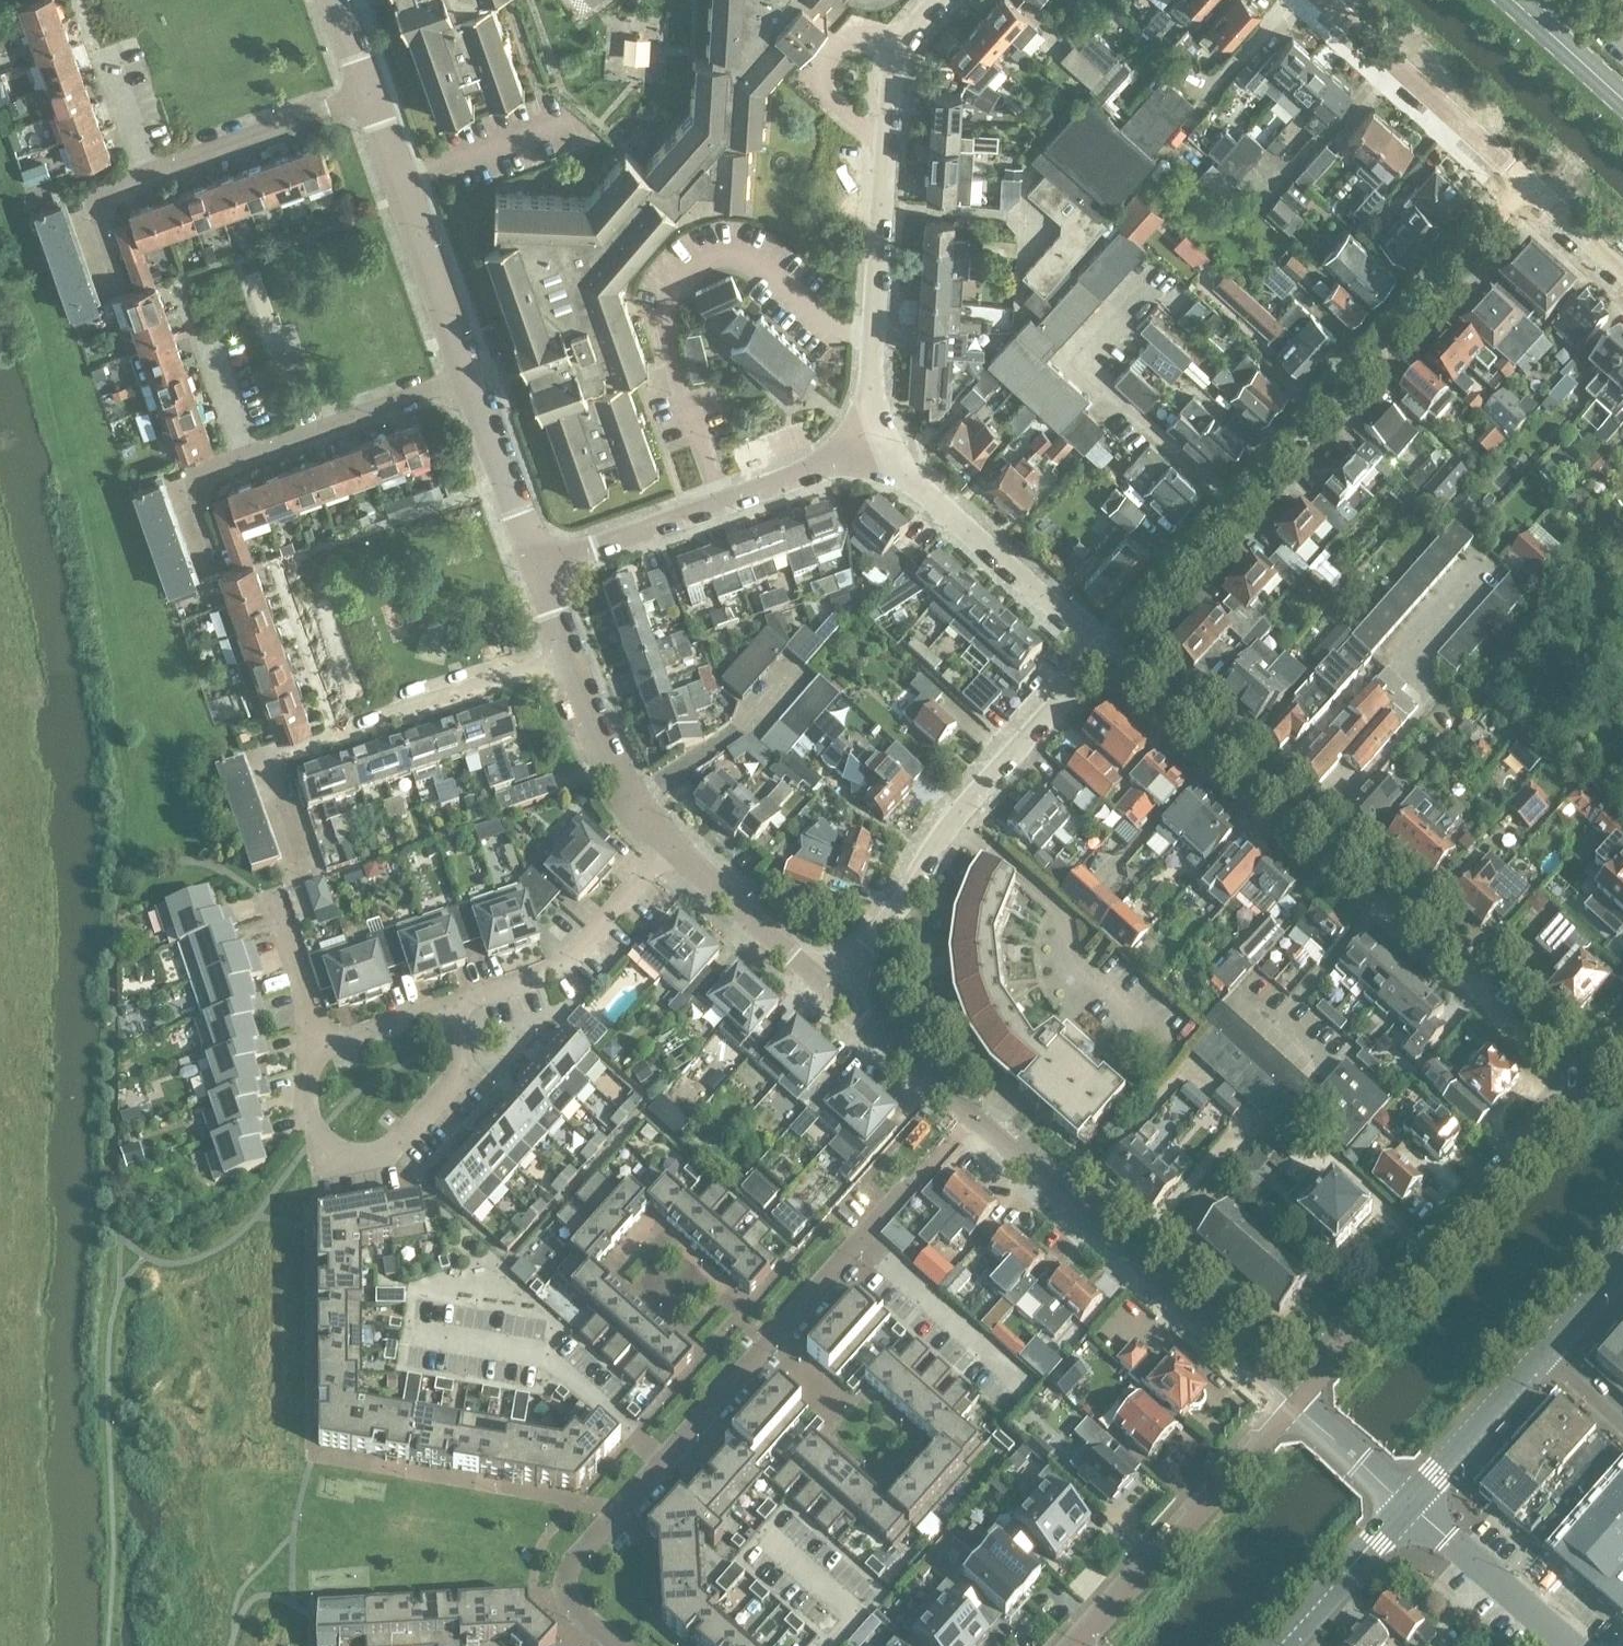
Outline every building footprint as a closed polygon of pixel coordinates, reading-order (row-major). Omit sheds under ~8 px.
[(29,28),(62,17),(56,0),(19,0),(29,28)] [(407,30),(409,30),(408,29),(410,29),(440,116),(439,116),(440,118),(474,105),(474,104),(472,105),(464,81),(482,75),(490,98),(489,99),(490,100),(524,88),(524,86),(522,87),(491,0),(396,0),(407,30)] [(710,47),(708,46),(707,58),(695,57),(695,58),(697,58),(693,109),(647,161),(646,160),(645,161),(655,170),(670,183),(671,182),(670,182),(676,175),(682,180),(679,183),(679,194),(683,198),(684,199),(691,189),(714,191),(714,199),(713,199),(713,200),(746,202),(745,201),(744,200),(748,146),(750,146),(749,144),(745,144),(745,135),(761,135),(761,134),(759,134),(764,80),(796,43),(800,47),(799,48),(801,49),(828,18),(826,17),(825,18),(812,5),(816,0),(713,0),(710,47)] [(987,14),(1020,44),(1029,34),(1018,24),(1027,14),(1012,0),(999,0),(987,14)] [(1171,7),(1191,26),(1214,0),(1177,0),(1171,7)] [(1260,13),(1246,0),(1232,0),(1198,37),(1183,53),(1189,58),(1203,42),(1210,48),(1222,35),(1232,44),(1260,13)] [(1152,35),(1171,14),(1163,7),(1144,27),(1152,35)] [(1020,44),(987,14),(969,33),(992,54),(1008,35),(1018,44),(1010,53),(1024,65),(1032,56),(1020,44)] [(62,17),(29,28),(38,55),(71,44),(62,17)] [(1180,55),(1196,37),(1187,30),(1171,47),(1180,55)] [(1104,71),(1119,55),(1093,32),(1079,47),(1104,71)] [(992,54),(969,33),(951,54),(973,74),(992,54)] [(627,34),(626,58),(651,59),(651,35),(627,34)] [(1293,37),(1259,74),(1255,79),(1265,88),(1277,74),(1288,83),(1313,55),(1293,37)] [(71,44),(38,55),(48,82),(80,71),(71,44)] [(1091,85),(1104,72),(1074,45),(1061,58),(1091,85)] [(1313,55),(1288,83),(1307,101),(1332,73),(1313,55)] [(80,71),(48,82),(57,109),(90,98),(80,71)] [(1332,73),(1307,101),(1318,111),(1310,120),(1309,119),(1304,123),(1314,132),(1318,127),(1319,128),(1352,91),(1332,73)] [(1088,96),(1058,129),(1032,159),(1048,173),(1059,182),(1069,192),(1080,202),(1099,219),(1155,156),(1151,153),(1195,103),(1164,76),(1121,125),(1088,96)] [(988,111),(995,100),(1003,105),(1009,96),(1000,90),(984,81),(972,102),(988,111)] [(11,113),(25,108),(17,84),(3,90),(11,113)] [(934,91),(932,119),(959,120),(961,93),(934,91)] [(90,98),(57,109),(66,136),(99,125),(90,98)] [(1352,154),(1361,162),(1392,127),(1373,109),(1347,137),(1358,147),(1352,154)] [(959,120),(932,119),(931,145),(958,146),(959,120)] [(99,125),(66,136),(76,164),(109,153),(99,125)] [(1392,127),(1361,162),(1369,170),(1376,163),(1387,173),(1412,145),(1392,127)] [(1276,152),(1286,141),(1281,136),(1284,133),(1280,129),(1267,144),(1276,152)] [(1239,176),(1264,147),(1245,130),(1236,139),(1225,130),(1209,148),(1239,176)] [(959,147),(972,148),(997,149),(998,134),(973,133),(973,134),(960,133),(959,147)] [(319,141),(292,151),(303,185),(332,175),(319,141)] [(1326,142),(1305,165),(1316,175),(1336,152),(1326,142)] [(958,146),(931,145),(929,171),(956,173),(958,146)] [(292,151),(265,161),(276,194),(303,185),(292,151)] [(646,362),(632,322),(616,278),(675,210),(676,211),(677,210),(675,208),(683,198),(679,194),(679,183),(682,180),(676,175),(670,182),(671,182),(670,183),(655,170),(651,173),(626,151),(625,152),(626,153),(588,198),(498,193),(498,192),(496,192),(494,228),(496,228),(496,227),(500,227),(500,239),(485,245),(485,246),(486,246),(517,333),(516,333),(515,333),(514,333),(526,368),(528,367),(527,366),(529,365),(533,376),(531,377),(531,376),(529,376),(541,411),(543,410),(542,410),(544,409),(575,496),(573,497),(574,498),(609,486),(608,484),(607,485),(598,462),(617,455),(625,479),(623,479),(624,480),(658,468),(658,467),(657,467),(625,379),(627,379),(626,377),(624,378),(622,373),(648,363),(648,362),(646,362)] [(48,158),(24,164),(28,180),(53,174),(48,158)] [(1380,240),(1405,262),(1440,223),(1429,213),(1436,206),(1446,216),(1467,193),(1436,166),(1431,171),(1417,158),(1409,168),(1423,180),(1410,196),(1415,200),(1380,240)] [(1215,202),(1235,180),(1212,160),(1193,181),(1215,202)] [(265,161),(238,170),(249,204),(276,194),(265,161)] [(238,170),(211,180),(222,213),(249,204),(238,170)] [(956,173),(929,171),(928,198),(955,200),(956,173)] [(1059,182),(1048,173),(1029,194),(1040,203),(1059,182)] [(211,180),(184,189),(195,223),(222,213),(211,180)] [(1059,182),(1040,203),(1051,213),(1069,192),(1059,182)] [(1355,225),(1362,217),(1364,218),(1385,195),(1374,186),(1353,209),(1353,208),(1346,216),(1355,225)] [(184,189),(157,199),(169,232),(195,223),(184,189)] [(1069,192),(1051,213),(1062,222),(1080,202),(1069,192)] [(1281,225),(1296,210),(1279,194),(1265,210),(1281,225)] [(34,208),(35,211),(43,234),(68,225),(59,199),(34,208)] [(133,219),(116,225),(127,257),(143,251),(140,242),(169,232),(157,199),(129,208),(133,219)] [(1062,222),(1061,232),(1082,251),(1106,224),(1099,219),(1080,202),(1062,222)] [(1139,239),(1162,215),(1151,205),(1129,230),(1139,239)] [(927,220),(925,247),(969,250),(969,249),(964,249),(964,237),(953,237),(954,221),(927,220)] [(68,225),(43,234),(52,258),(77,249),(68,225)] [(1122,225),(1078,273),(1080,275),(1102,296),(1146,248),(1122,225)] [(1336,243),(1349,255),(1382,285),(1395,271),(1349,229),(1336,243)] [(1199,262),(1209,250),(1186,230),(1176,242),(1199,262)] [(1061,232),(1051,244),(1072,262),(1082,251),(1061,232)] [(237,253),(244,250),(240,238),(232,241),(237,253)] [(1382,285),(1349,255),(1336,243),(1324,257),(1370,299),(1382,285)] [(1051,244),(1042,254),(1063,273),(1069,266),(1072,262),(1051,244)] [(210,263),(218,260),(214,247),(206,250),(210,263)] [(969,250),(925,247),(923,274),(968,276),(969,250)] [(1528,248),(1499,281),(1509,290),(1533,311),(1535,314),(1544,322),(1574,289),(1528,248)] [(77,249),(52,258),(61,283),(86,274),(77,249)] [(143,251),(127,257),(138,287),(122,292),(122,293),(105,299),(108,310),(126,304),(132,320),(165,308),(155,281),(154,281),(143,251)] [(1296,279),(1307,266),(1291,252),(1280,265),(1296,279)] [(1042,254),(1033,264),(1054,283),(1063,273),(1042,254)] [(1282,295),(1295,280),(1275,262),(1262,277),(1282,295)] [(1033,264),(1022,276),(1034,287),(1043,295),(1054,283),(1033,264)] [(1013,336),(988,363),(988,364),(1000,376),(1026,399),(1037,409),(1059,428),(1058,430),(1060,432),(1066,437),(1067,436),(1084,452),(1106,428),(1087,411),(1088,410),(1082,405),(1090,396),(1046,357),(1102,296),(1080,275),(1078,273),(1069,266),(1063,273),(1054,283),(1043,295),(1053,303),(1041,316),(1036,321),(1031,316),(1013,336)] [(1267,340),(1303,373),(1320,355),(1284,322),(1283,323),(1276,317),(1225,271),(1213,284),(1271,337),(1267,340)] [(86,274),(61,283),(70,308),(95,299),(86,274)] [(809,388),(815,381),(816,380),(807,372),(815,364),(761,315),(756,321),(741,307),(738,310),(735,307),(731,300),(741,295),(731,274),(696,290),(706,311),(709,310),(713,319),(723,327),(722,329),(737,342),(732,347),(786,395),(794,387),(803,395),(809,388)] [(968,276),(923,274),(922,300),(978,303),(979,291),(960,290),(959,301),(949,301),(950,276),(968,277),(968,276)] [(1352,320),(1365,305),(1338,281),(1332,287),(1320,276),(1312,284),(1352,320)] [(1034,287),(1022,300),(1041,316),(1053,303),(1043,295),(1034,287)] [(1490,290),(1461,323),(1502,360),(1514,371),(1529,354),(1543,338),(1527,323),(1535,314),(1533,311),(1509,290),(1500,299),(1490,290)] [(1191,323),(1210,305),(1200,295),(1181,313),(1191,323)] [(1580,295),(1557,320),(1560,323),(1552,331),(1571,348),(1579,339),(1585,344),(1608,319),(1580,295)] [(1337,336),(1311,313),(1294,298),(1276,317),(1283,323),(1284,322),(1320,355),(1337,336)] [(978,303),(922,300),(920,326),(959,329),(980,330),(991,331),(991,321),(981,320),(981,319),(960,318),(961,303),(978,304),(978,303)] [(165,308),(132,320),(141,347),(174,335),(165,308)] [(1171,380),(1193,356),(1150,317),(1139,328),(1150,338),(1131,360),(1149,376),(1157,367),(1171,380)] [(959,329),(920,326),(918,352),(975,356),(976,344),(958,344),(958,343),(946,342),(947,328),(959,329)] [(1456,329),(1442,345),(1468,369),(1475,361),(1487,372),(1495,364),(1456,329)] [(692,381),(711,376),(700,330),(681,334),(692,381)] [(174,335),(141,347),(151,373),(184,362),(174,335)] [(1594,403),(1622,372),(1622,341),(1618,337),(1590,367),(1601,377),(1585,395),(1594,403)] [(1468,369),(1442,345),(1427,361),(1466,396),(1474,387),(1461,376),(1468,369)] [(975,356),(918,352),(913,352),(910,401),(931,402),(930,417),(937,417),(952,400),(954,372),(944,372),(945,355),(957,356),(967,356),(966,361),(970,370),(975,374),(979,376),(970,385),(982,396),(1000,376),(988,364),(988,363),(986,361),(985,357),(975,356)] [(1246,352),(1241,357),(1231,368),(1273,406),(1286,392),(1257,365),(1259,363),(1246,352)] [(184,362),(151,373),(160,400),(193,388),(184,362)] [(1273,406),(1231,368),(1225,362),(1212,376),(1261,420),(1273,406)] [(1160,391),(1129,364),(1114,381),(1144,408),(1160,391)] [(1420,369),(1400,391),(1408,398),(1401,406),(1421,424),(1428,416),(1436,423),(1455,401),(1420,369)] [(1612,419),(1615,421),(1622,412),(1622,372),(1594,403),(1612,419)] [(1560,406),(1577,387),(1567,378),(1550,397),(1560,406)] [(193,388),(160,400),(169,427),(203,415),(193,388)] [(1529,419),(1524,415),(1500,392),(1481,412),(1510,440),(1529,419)] [(1180,409),(1186,415),(1188,416),(1230,454),(1243,439),(1193,394),(1180,409)] [(939,441),(954,454),(989,415),(992,412),(995,408),(983,398),(975,408),(971,405),(939,441)] [(1026,399),(1012,414),(1005,422),(1016,432),(1037,409),(1026,399)] [(1385,407),(1378,415),(1364,430),(1389,451),(1382,458),(1398,472),(1400,474),(1407,466),(1402,462),(1414,448),(1438,469),(1445,461),(1385,407)] [(1188,416),(1186,415),(1180,409),(1167,423),(1217,468),(1230,454),(1188,416)] [(989,415),(954,454),(968,467),(991,442),(986,438),(1002,421),(992,412),(989,415)] [(203,415),(169,427),(179,454),(212,443),(203,415)] [(1605,447),(1622,428),(1615,421),(1612,419),(1595,438),(1605,447)] [(420,420),(392,429),(404,463),(431,453),(420,420)] [(392,429),(365,439),(377,473),(404,463),(392,429)] [(1495,429),(1482,447),(1493,455),(1506,437),(1495,429)] [(987,484),(1002,497),(1041,453),(1041,452),(1043,449),(1044,450),(1052,440),(1041,430),(1029,443),(1035,448),(1027,456),(1024,454),(1015,464),(1009,459),(987,484)] [(1073,443),(1066,437),(1060,432),(1052,440),(1044,450),(1056,461),(1073,443)] [(365,439),(338,448),(350,482),(377,473),(365,439)] [(1149,442),(1136,456),(1186,502),(1199,488),(1149,442)] [(338,448),(311,458),(323,492),(350,482),(338,448)] [(1352,448),(1336,465),(1360,487),(1375,470),(1389,483),(1398,472),(1382,458),(1381,457),(1372,467),(1352,448)] [(1041,453),(1002,497),(1017,510),(1039,485),(1033,480),(1042,470),(1034,462),(1042,454),(1041,453)] [(1186,502),(1136,456),(1123,470),(1174,516),(1186,502)] [(311,458),(284,467),(296,501),(323,492),(311,458)] [(1445,506),(1469,480),(1449,462),(1426,488),(1445,506)] [(1360,487),(1336,465),(1321,482),(1331,492),(1322,502),(1329,508),(1348,525),(1357,516),(1347,507),(1347,506),(1344,504),(1360,487)] [(284,467),(257,477),(269,510),(296,501),(284,467)] [(215,503),(226,534),(243,528),(240,520),(269,510),(257,477),(229,486),(233,497),(215,503)] [(134,488),(143,513),(169,504),(160,478),(134,488)] [(1144,510),(1125,492),(1109,509),(1128,527),(1144,510)] [(863,501),(838,509),(848,536),(852,534),(876,556),(869,563),(895,587),(913,566),(894,549),(909,531),(879,505),(874,511),(863,501)] [(1296,506),(1286,517),(1311,540),(1326,523),(1339,535),(1348,525),(1329,508),(1320,517),(1303,501),(1297,508),(1296,506)] [(169,504),(143,513),(152,537),(178,528),(169,504)] [(828,512),(802,521),(817,562),(841,554),(848,536),(838,509),(828,512)] [(352,519),(355,527),(372,521),(369,513),(352,519)] [(1311,540),(1286,517),(1276,528),(1278,529),(1272,536),(1283,546),(1274,556),(1300,580),(1309,571),(1298,561),(1299,560),(1296,557),(1311,540)] [(802,521),(778,530),(792,569),(815,561),(816,563),(817,562),(802,521)] [(1149,551),(1126,530),(1117,523),(1102,539),(1134,567),(1149,551)] [(1454,524),(1446,533),(1465,551),(1474,542),(1454,524)] [(178,528),(152,537),(160,561),(186,552),(178,528)] [(243,528),(226,534),(237,565),(221,571),(230,599),(264,587),(252,555),(249,544),(243,528)] [(778,530),(753,539),(768,581),(777,578),(772,564),(786,559),(790,570),(792,569),(778,530)] [(1446,533),(1437,543),(1456,561),(1465,551),(1446,533)] [(1509,552),(1501,561),(1528,585),(1531,582),(1536,577),(1551,560),(1552,559),(1526,535),(1509,552)] [(753,539),(729,548),(739,576),(750,572),(755,586),(768,581),(753,539)] [(1134,567),(1102,539),(1095,547),(1102,554),(1099,558),(1092,552),(1089,556),(1120,584),(1134,567)] [(1437,543),(1429,552),(1448,570),(1456,561),(1437,543)] [(729,548),(704,557),(718,596),(740,588),(736,576),(739,576),(729,548)] [(186,552),(160,561),(169,587),(173,598),(196,590),(192,579),(195,577),(186,552)] [(1429,552),(1420,562),(1439,580),(1448,570),(1429,552)] [(1247,560),(1237,571),(1262,594),(1278,577),(1254,555),(1248,562),(1247,560)] [(1120,584),(1089,556),(1082,565),(1089,571),(1082,580),(1105,600),(1120,584)] [(688,593),(712,585),(716,596),(718,596),(704,557),(679,566),(688,593)] [(925,576),(913,566),(895,587),(866,618),(873,624),(883,618),(883,619),(926,592),(938,603),(961,578),(940,559),(925,576)] [(1335,592),(1345,581),(1333,569),(1321,559),(1312,570),(1335,592)] [(1541,592),(1562,569),(1551,560),(1536,577),(1531,582),(1541,592)] [(1420,562),(1411,571),(1430,589),(1439,580),(1420,562)] [(612,577),(615,587),(603,592),(612,617),(671,596),(662,571),(647,576),(652,591),(636,597),(627,572),(612,577)] [(1262,594),(1237,571),(1228,581),(1229,583),(1223,589),(1240,604),(1231,614),(1252,633),(1262,621),(1249,609),(1262,594)] [(1408,574),(1403,581),(1422,599),(1428,592),(1430,589),(1411,571),(1408,574)] [(1511,574),(1502,583),(1522,602),(1531,592),(1511,574)] [(824,581),(830,597),(835,595),(840,593),(834,578),(824,581)] [(981,597),(961,578),(938,603),(959,621),(981,597)] [(815,602),(819,601),(821,608),(830,605),(828,598),(830,597),(824,581),(810,587),(815,602)] [(1402,581),(1394,590),(1413,608),(1422,599),(1403,581),(1402,581)] [(1502,583),(1494,593),(1514,611),(1522,602),(1502,583)] [(264,587),(230,599),(231,600),(218,605),(227,630),(273,614),(264,587)] [(778,609),(789,605),(783,590),(773,594),(778,609)] [(1394,590),(1385,600),(1404,618),(1413,608),(1394,590)] [(1494,593),(1486,602),(1506,620),(1514,611),(1494,593)] [(778,609),(773,594),(759,599),(764,614),(778,609)] [(671,596),(612,617),(621,642),(649,632),(640,608),(655,603),(660,615),(675,609),(671,596)] [(1002,615),(981,597),(959,621),(980,640),(1002,615)] [(1385,600),(1377,609),(1396,627),(1404,618),(1385,600)] [(1486,602),(1477,611),(1497,629),(1506,620),(1486,602)] [(729,627),(739,623),(734,608),(724,611),(729,627)] [(1188,628),(1222,659),(1224,657),(1232,665),(1239,657),(1230,650),(1228,653),(1219,644),(1230,632),(1242,642),(1240,644),(1241,645),(1252,633),(1231,614),(1223,623),(1206,608),(1188,628)] [(1396,627),(1377,609),(1368,619),(1387,637),(1396,627)] [(729,627),(724,611),(709,616),(714,632),(729,627)] [(1477,611),(1469,620),(1489,638),(1497,629),(1477,611)] [(273,614),(227,630),(236,657),(283,641),(273,614)] [(1023,634),(1002,615),(980,640),(998,656),(991,664),(993,667),(1023,634)] [(1387,637),(1368,619),(1359,628),(1378,646),(1387,637)] [(1469,620),(1461,629),(1481,647),(1489,638),(1469,620)] [(1223,692),(1239,707),(1279,661),(1259,644),(1272,630),(1262,621),(1252,633),(1241,645),(1251,653),(1230,676),(1234,679),(1223,692)] [(770,626),(758,640),(779,659),(787,650),(790,644),(770,626)] [(806,627),(790,644),(787,650),(796,658),(816,636),(806,627)] [(1188,628),(1170,649),(1212,687),(1232,665),(1224,657),(1222,659),(1188,628)] [(1359,628),(1350,638),(1352,640),(1369,656),(1378,646),(1359,628)] [(1461,629),(1453,638),(1472,656),(1481,647),(1461,629)] [(649,632),(621,642),(630,666),(688,645),(684,634),(653,645),(649,632)] [(1044,653),(1023,634),(993,667),(1018,689),(1035,671),(1031,666),(1044,653)] [(816,636),(796,658),(806,667),(826,645),(816,636)] [(1453,638),(1444,647),(1464,665),(1472,656),(1453,638)] [(922,662),(930,653),(914,639),(907,648),(922,662)] [(779,659),(758,640),(750,649),(771,668),(779,659)] [(1355,678),(1372,659),(1369,656),(1352,640),(1335,658),(1334,657),(1294,701),(1297,703),(1267,735),(1281,748),(1291,737),(1296,742),(1316,721),(1317,722),(1356,679),(1355,678)] [(283,641),(236,657),(246,684),(292,668),(283,641)] [(688,645),(630,666),(639,691),(666,681),(662,670),(693,659),(688,645)] [(1444,647),(1436,656),(1456,674),(1464,665),(1444,647)] [(771,668),(750,649),(741,659),(762,678),(771,668)] [(934,673),(942,664),(930,653),(922,662),(934,673)] [(1284,655),(1279,661),(1239,707),(1255,722),(1267,709),(1270,712),(1305,673),(1284,655)] [(762,678),(741,659),(732,669),(753,688),(762,678)] [(292,668),(246,684),(249,694),(249,698),(250,700),(251,702),(253,704),(255,711),(301,695),(292,668)] [(753,688),(732,669),(720,681),(742,700),(753,688)] [(1361,772),(1418,709),(1401,693),(1406,687),(1388,670),(1371,689),(1369,688),(1337,724),(1357,743),(1344,757),(1361,772)] [(819,677),(810,688),(800,699),(822,718),(824,715),(830,708),(840,696),(819,677)] [(938,749),(957,728),(934,707),(943,696),(922,677),(912,687),(923,697),(905,718),(938,749)] [(993,705),(1002,696),(983,678),(974,688),(993,705)] [(666,681),(639,691),(647,715),(716,691),(714,685),(703,688),(701,683),(687,688),(687,689),(671,695),(666,681)] [(993,705),(974,688),(965,698),(984,715),(993,705)] [(716,691),(647,715),(657,741),(684,731),(680,718),(710,708),(712,713),(723,710),(716,691)] [(301,695),(255,711),(256,713),(268,707),(278,734),(311,722),(301,695)] [(822,718),(800,699),(790,710),(812,729),(814,727),(822,718)] [(812,729),(790,710),(781,721),(802,740),(812,729)] [(505,711),(479,720),(490,754),(516,745),(505,711)] [(1068,772),(1085,788),(1110,762),(1111,763),(1119,756),(1116,753),(1133,734),(1109,712),(1084,740),(1096,751),(1090,758),(1085,753),(1068,772)] [(822,718),(814,727),(820,733),(831,721),(824,715),(822,718)] [(479,720),(453,728),(464,762),(490,754),(479,720)] [(802,740),(781,721),(771,732),(792,751),(802,740)] [(1332,731),(1300,765),(1320,783),(1344,757),(1357,743),(1337,724),(1332,730),(1332,731)] [(453,728),(427,736),(438,770),(464,762),(453,728)] [(792,751),(771,732),(761,744),(773,755),(772,756),(781,764),(792,751)] [(750,734),(743,739),(728,750),(735,761),(748,752),(763,766),(772,756),(773,755),(761,744),(750,734)] [(1110,762),(1085,788),(1104,805),(1119,787),(1114,783),(1122,774),(1123,775),(1148,747),(1133,734),(1116,753),(1119,756),(1111,763),(1110,762)] [(823,735),(813,747),(815,749),(816,754),(822,760),(824,764),(830,770),(836,772),(844,779),(844,780),(845,781),(846,780),(852,786),(853,798),(862,801),(863,802),(885,821),(899,806),(855,766),(823,735)] [(427,736),(402,745),(412,779),(438,770),(427,736)] [(1521,743),(1505,759),(1521,774),(1536,758),(1521,743)] [(402,745),(376,753),(387,787),(412,779),(402,745)] [(870,751),(855,766),(899,806),(913,791),(893,772),(896,768),(913,783),(924,772),(896,746),(886,757),(889,761),(885,765),(870,751)] [(376,753),(350,761),(361,795),(387,787),(376,753)] [(1115,811),(1126,821),(1172,769),(1156,755),(1130,784),(1135,788),(1115,811)] [(350,761),(324,769),(335,803),(361,795),(350,761)] [(216,771),(225,797),(252,788),(243,762),(216,771)] [(346,840),(340,820),(335,803),(324,769),(298,778),(309,812),(322,807),(328,824),(331,823),(337,843),(346,840)] [(1172,769),(1126,821),(1132,826),(1129,830),(1132,833),(1156,807),(1162,812),(1188,784),(1172,769)] [(1051,787),(1072,806),(1085,791),(1065,772),(1051,787)] [(1365,823),(1397,786),(1381,772),(1348,808),(1365,823)] [(721,773),(695,802),(715,820),(734,798),(739,794),(741,791),(721,773)] [(450,804),(459,801),(453,782),(443,785),(450,804)] [(739,794),(734,798),(715,820),(735,838),(739,834),(751,846),(783,811),(780,808),(794,793),(783,783),(758,811),(739,794)] [(450,804),(443,785),(434,788),(440,807),(450,804)] [(1565,801),(1593,826),(1606,812),(1579,787),(1565,801)] [(252,788),(225,797),(234,822),(260,813),(252,788)] [(1524,788),(1506,808),(1530,830),(1548,809),(1524,788)] [(1195,790),(1175,812),(1164,825),(1181,840),(1178,843),(1179,843),(1213,806),(1195,790)] [(496,800),(500,814),(528,805),(523,791),(496,800)] [(1037,792),(1023,808),(1054,837),(1067,823),(1059,815),(1061,814),(1037,792)] [(1400,809),(1408,816),(1386,840),(1408,859),(1445,818),(1416,792),(1400,809)] [(398,821),(407,818),(401,798),(391,801),(398,821)] [(398,821),(391,801),(382,804),(389,824),(398,821)] [(1231,822),(1213,806),(1179,843),(1193,856),(1187,863),(1198,872),(1228,838),(1221,832),(1231,822)] [(1054,837),(1023,808),(1008,824),(1032,846),(1034,844),(1041,851),(1054,837)] [(260,813),(234,822),(243,847),(269,837),(260,813)] [(1617,821),(1617,822),(1607,813),(1594,828),(1612,844),(1594,864),(1610,878),(1597,893),(1605,900),(1594,913),(1618,935),(1622,929),(1622,826),(1617,821)] [(581,814),(555,844),(600,886),(601,885),(600,884),(604,879),(608,869),(614,862),(596,845),(604,835),(581,814)] [(349,817),(340,820),(346,840),(355,837),(349,817)] [(499,818),(477,829),(485,846),(508,835),(499,818)] [(1445,818),(1408,859),(1430,879),(1453,852),(1440,840),(1453,825),(1445,818)] [(809,830),(800,839),(868,864),(876,844),(847,834),(847,835),(833,830),(831,832),(823,825),(813,834),(809,830)] [(269,837),(243,847),(252,872),(278,863),(269,837)] [(787,869),(784,879),(816,890),(824,870),(833,874),(861,884),(868,864),(800,839),(802,852),(802,853),(787,869)] [(600,886),(555,844),(554,845),(564,854),(552,866),(540,860),(529,873),(552,894),(560,885),(578,902),(584,895),(595,889),(599,885),(600,886)] [(1238,857),(1229,849),(1196,886),(1225,911),(1239,895),(1271,859),(1254,844),(1243,857),(1238,857)] [(1520,851),(1504,870),(1465,913),(1480,927),(1494,911),(1503,918),(1517,902),(1503,889),(1529,859),(1520,851)] [(1449,888),(1455,894),(1450,900),(1465,913),(1504,870),(1490,857),(1473,876),(1465,869),(1449,888)] [(1298,883),(1271,859),(1239,895),(1244,900),(1263,917),(1233,949),(1226,957),(1230,961),(1226,965),(1226,964),(1216,975),(1217,975),(1213,979),(1213,978),(1231,994),(1255,967),(1247,960),(1276,929),(1266,919),(1298,883)] [(1061,889),(1073,875),(1057,860),(1045,874),(1061,889)] [(1008,898),(1015,883),(984,861),(972,878),(957,915),(952,953),(957,992),(970,1028),(992,1061),(1007,1074),(1010,1071),(1024,1084),(1019,1090),(1077,1142),(1080,1138),(1087,1145),(1096,1135),(1092,1131),(1125,1095),(1103,1075),(1098,1081),(1079,1065),(1095,1048),(1067,1023),(1057,1033),(1053,1030),(1032,1045),(1023,1032),(1029,1028),(1014,1005),(1008,1009),(999,996),(997,981),(1005,980),(1002,953),(994,953),(993,938),(998,923),(1005,926),(1015,901),(1008,898)] [(1080,869),(1060,891),(1081,910),(1101,889),(1080,869)] [(520,887),(496,895),(516,954),(517,954),(516,952),(527,946),(530,943),(540,940),(531,917),(552,894),(529,873),(519,884),(520,887)] [(323,881),(306,887),(315,914),(332,908),(323,881)] [(1101,889),(1081,910),(1101,928),(1100,929),(1102,931),(1122,908),(1101,889)] [(175,932),(180,945),(230,928),(230,929),(235,927),(230,912),(215,917),(207,893),(157,910),(165,935),(175,932)] [(475,902),(459,908),(469,938),(480,934),(488,957),(497,954),(510,954),(514,953),(515,954),(516,954),(496,895),(495,896),(496,910),(480,915),(475,902)] [(1320,903),(1296,929),(1287,939),(1294,945),(1284,956),(1292,963),(1335,916),(1320,903)] [(459,908),(421,920),(440,979),(441,979),(441,978),(452,972),(455,968),(465,965),(457,942),(469,938),(459,908)] [(1122,908),(1102,931),(1128,954),(1148,932),(1122,908)] [(1335,916),(1292,963),(1299,969),(1309,959),(1317,966),(1349,929),(1335,916)] [(1535,945),(1564,971),(1558,977),(1561,980),(1547,996),(1573,1019),(1605,983),(1576,957),(1581,952),(1591,961),(1598,953),(1559,918),(1535,945)] [(662,938),(653,929),(652,929),(631,952),(661,979),(703,933),(702,933),(701,934),(696,930),(686,926),(679,919),(662,938)] [(421,920),(384,933),(394,963),(405,959),(413,983),(422,979),(431,980),(439,978),(440,980),(440,979),(421,920)] [(230,928),(180,945),(188,969),(198,966),(202,978),(257,960),(252,946),(237,951),(230,929),(230,928)] [(347,945),(346,945),(366,1004),(367,1004),(367,1002),(378,996),(381,993),(390,990),(382,967),(394,963),(384,933),(367,939),(368,953),(352,958),(347,945)] [(703,933),(661,979),(690,1005),(712,982),(702,974),(719,956),(712,949),(710,944),(703,935),(704,934),(703,933)] [(1335,972),(1344,981),(1340,986),(1350,996),(1359,986),(1383,959),(1362,941),(1335,972)] [(346,945),(308,958),(318,988),(331,984),(339,1007),(348,1004),(360,1004),(365,1003),(365,1004),(366,1004),(346,945)] [(1403,977),(1383,959),(1359,986),(1366,992),(1362,997),(1375,1008),(1403,977)] [(257,960),(202,978),(207,992),(197,995),(205,1019),(254,1002),(254,1001),(247,979),(262,974),(257,960)] [(1273,980),(1280,973),(1269,964),(1262,971),(1273,980)] [(712,982),(690,1005),(704,1017),(716,1010),(728,1021),(719,1031),(720,1031),(762,986),(761,985),(760,986),(756,983),(746,979),(745,978),(737,972),(721,990),(712,982)] [(1422,995),(1403,977),(1375,1008),(1386,1019),(1390,1014),(1399,1021),(1422,995)] [(762,986),(720,1031),(749,1057),(770,1034),(761,1026),(778,1008),(771,1001),(769,996),(762,987),(762,986)] [(1443,1013),(1422,995),(1399,1021),(1407,1028),(1402,1033),(1409,1039),(1399,1051),(1415,1064),(1443,1033),(1433,1024),(1443,1013)] [(254,1002),(205,1019),(209,1032),(198,1036),(207,1059),(257,1043),(257,1042),(249,1020),(264,1015),(259,1000),(254,1001),(254,1002)] [(1328,1021),(1334,1014),(1322,1003),(1315,1010),(1328,1021)] [(1222,1006),(1206,1024),(1212,1030),(1192,1052),(1271,1125),(1292,1102),(1348,1152),(1389,1103),(1345,1064),(1320,1094),(1222,1006)] [(606,1036),(579,1012),(567,1025),(595,1049),(606,1036)] [(1340,1032),(1346,1024),(1334,1014),(1328,1021),(1340,1032)] [(780,1042),(770,1034),(749,1057),(778,1084),(821,1038),(820,1037),(819,1038),(814,1034),(804,1031),(796,1024),(780,1042)] [(600,1063),(563,1030),(547,1047),(575,1072),(584,1080),(600,1063)] [(821,1038),(778,1084),(779,1085),(788,1075),(801,1086),(795,1098),(808,1110),(829,1087),(820,1078),(837,1060),(830,1054),(828,1049),(820,1039),(821,1039),(821,1038)] [(1362,1052),(1367,1056),(1374,1049),(1362,1038),(1355,1046),(1362,1052)] [(257,1043),(207,1059),(212,1073),(202,1076),(210,1100),(260,1083),(259,1083),(252,1061),(267,1056),(262,1040),(257,1042),(257,1043)] [(575,1072),(547,1047),(532,1064),(560,1088),(574,1101),(589,1085),(584,1080),(575,1072)] [(1374,1075),(1380,1068),(1367,1056),(1362,1052),(1356,1059),(1374,1075)] [(1433,1063),(1419,1079),(1475,1129),(1489,1114),(1519,1081),(1487,1052),(1457,1085),(1453,1081),(1449,1077),(1453,1073),(1441,1062),(1437,1066),(1433,1063)] [(560,1088),(532,1064),(517,1081),(524,1087),(548,1108),(551,1111),(559,1118),(574,1101),(560,1088)] [(838,1095),(829,1087),(808,1110),(837,1136),(879,1090),(878,1091),(873,1087),(862,1083),(855,1076),(838,1095)] [(260,1083),(210,1100),(214,1114),(204,1117),(212,1141),(262,1124),(255,1101),(269,1096),(264,1081),(259,1083),(260,1083)] [(546,1137),(561,1120),(559,1118),(551,1111),(548,1108),(524,1087),(510,1103),(537,1128),(541,1132),(546,1137)] [(879,1090),(837,1136),(857,1154),(840,1174),(850,1183),(868,1163),(889,1139),(879,1131),(896,1113),(888,1106),(887,1101),(879,1092),(880,1091),(879,1090)] [(627,1119),(637,1108),(629,1101),(620,1112),(627,1119)] [(510,1103),(495,1120),(522,1145),(532,1153),(546,1137),(541,1132),(537,1128),(510,1103)] [(1415,1115),(1402,1129),(1411,1137),(1439,1162),(1455,1144),(1454,1143),(1459,1138),(1445,1125),(1451,1119),(1441,1110),(1435,1117),(1421,1104),(1413,1113),(1415,1115)] [(135,1111),(124,1112),(125,1122),(135,1122),(135,1111)] [(627,1119),(620,1112),(611,1122),(618,1129),(627,1119)] [(522,1145),(495,1120),(487,1129),(480,1136),(480,1137),(507,1161),(509,1163),(517,1170),(532,1153),(522,1145)] [(262,1124),(212,1141),(217,1154),(207,1157),(215,1182),(265,1166),(257,1142),(272,1137),(267,1122),(262,1124)] [(1106,1171),(1128,1192),(1153,1164),(1142,1153),(1158,1135),(1148,1125),(1106,1171)] [(597,1152),(607,1141),(600,1135),(590,1146),(597,1152)] [(1248,1162),(1268,1175),(1286,1148),(1267,1135),(1248,1162)] [(502,1187),(517,1170),(509,1163),(507,1161),(480,1137),(465,1153),(492,1178),(502,1187)] [(597,1152),(590,1146),(581,1155),(589,1162),(597,1152)] [(465,1153),(450,1170),(474,1192),(487,1203),(502,1187),(492,1178),(465,1153)] [(1402,1203),(1422,1181),(1393,1155),(1373,1177),(1402,1203)] [(1166,1175),(1153,1164),(1128,1192),(1150,1212),(1192,1165),(1183,1157),(1166,1175)] [(567,1186),(577,1174),(570,1168),(560,1179),(567,1186)] [(625,1180),(624,1181),(650,1205),(667,1221),(690,1194),(689,1194),(685,1198),(652,1168),(634,1188),(625,1180)] [(760,1169),(742,1190),(765,1210),(783,1189),(760,1169)] [(450,1170),(435,1187),(472,1220),(487,1203),(474,1192),(450,1170)] [(943,1173),(922,1196),(942,1214),(919,1240),(929,1248),(940,1236),(981,1189),(964,1174),(955,1183),(943,1173)] [(1335,1250),(1370,1211),(1331,1176),(1324,1184),(1312,1173),(1284,1204),(1295,1215),(1335,1250)] [(598,1174),(587,1186),(631,1226),(650,1205),(624,1181),(616,1190),(598,1174)] [(567,1186),(560,1179),(552,1189),(559,1195),(567,1186)] [(690,1194),(667,1221),(688,1240),(728,1195),(715,1184),(699,1203),(690,1194)] [(568,1207),(567,1208),(612,1248),(631,1226),(587,1186),(575,1199),(594,1215),(586,1224),(568,1207)] [(981,1189),(940,1236),(950,1244),(968,1224),(975,1230),(998,1205),(981,1189)] [(729,1196),(728,1195),(688,1240),(710,1259),(749,1214),(737,1203),(720,1221),(712,1214),(729,1196)] [(387,1207),(386,1203),(385,1203),(393,1246),(428,1240),(421,1201),(387,1207)] [(538,1219),(548,1208),(540,1201),(530,1213),(538,1219)] [(318,1215),(318,1216),(318,1305),(362,1305),(362,1247),(391,1242),(392,1246),(393,1246),(385,1203),(320,1215),(318,1215)] [(784,1203),(771,1217),(794,1238),(807,1223),(784,1203)] [(1309,1279),(1242,1219),(1226,1204),(1196,1237),(1212,1252),(1279,1312),(1309,1279)] [(567,1208),(556,1221),(574,1237),(566,1246),(592,1269),(593,1268),(612,1248),(567,1208)] [(538,1219),(530,1213),(522,1222),(529,1229),(538,1219)] [(749,1214),(710,1259),(731,1278),(771,1233),(758,1222),(742,1241),(734,1234),(750,1215),(749,1214)] [(882,1234),(902,1253),(916,1238),(895,1219),(882,1234)] [(977,1279),(987,1288),(988,1287),(1027,1243),(1009,1228),(987,1253),(995,1259),(977,1279)] [(771,1233),(731,1278),(750,1295),(778,1263),(760,1247),(772,1234),(771,1233)] [(508,1252),(518,1242),(510,1235),(501,1246),(508,1252)] [(1037,1285),(1028,1277),(1044,1258),(1027,1243),(988,1287),(1014,1310),(1037,1285)] [(575,1255),(557,1275),(590,1305),(586,1309),(587,1310),(610,1284),(593,1268),(592,1269),(566,1246),(566,1247),(575,1255)] [(928,1250),(914,1266),(938,1288),(953,1272),(928,1250)] [(526,1282),(537,1269),(523,1257),(512,1271),(526,1282)] [(447,1258),(438,1260),(442,1271),(450,1268),(447,1258)] [(959,1267),(939,1289),(952,1300),(972,1278),(959,1267)] [(1046,1293),(1053,1299),(1035,1320),(1045,1329),(1085,1283),(1068,1268),(1046,1293)] [(596,1318),(579,1336),(592,1347),(632,1303),(610,1283),(610,1284),(587,1310),(596,1318)] [(1103,1299),(1085,1283),(1045,1329),(1054,1337),(1073,1317),(1081,1324),(1103,1299)] [(405,1291),(376,1291),(376,1305),(405,1305),(405,1291)] [(861,1292),(842,1312),(872,1339),(890,1318),(861,1292)] [(632,1303),(592,1347),(593,1348),(609,1330),(617,1337),(601,1355),(614,1367),(653,1322),(632,1303)] [(362,1305),(318,1305),(318,1329),(362,1329),(362,1305)] [(842,1312),(825,1332),(854,1358),(872,1339),(842,1312)] [(389,1329),(400,1331),(402,1322),(391,1320),(389,1329)] [(653,1322),(614,1367),(631,1349),(639,1356),(623,1374),(635,1386),(675,1341),(653,1322)] [(906,1334),(897,1326),(896,1328),(892,1333),(900,1340),(906,1334)] [(362,1329),(318,1329),(318,1352),(362,1352),(362,1329)] [(825,1332),(807,1352),(836,1379),(854,1358),(825,1332)] [(1020,1356),(1028,1346),(1011,1332),(1003,1341),(1020,1356)] [(1595,1365),(1622,1390),(1622,1334),(1595,1365)] [(1040,1339),(1021,1359),(1041,1377),(1060,1357),(1040,1339)] [(693,1357),(675,1341),(635,1386),(636,1387),(647,1373),(665,1389),(674,1380),(693,1358),(693,1357)] [(870,1373),(865,1379),(887,1400),(929,1353),(916,1342),(894,1366),(885,1358),(870,1373)] [(396,1354),(398,1345),(387,1344),(385,1352),(396,1354)] [(1135,1344),(1130,1349),(1117,1364),(1126,1372),(1129,1375),(1139,1384),(1141,1382),(1161,1400),(1177,1415),(1179,1417),(1187,1409),(1189,1411),(1197,1411),(1198,1411),(1201,1409),(1203,1407),(1205,1402),(1205,1394),(1188,1379),(1190,1376),(1174,1361),(1171,1364),(1163,1357),(1151,1369),(1143,1362),(1148,1356),(1135,1344)] [(362,1352),(318,1352),(319,1376),(362,1376),(362,1352)] [(395,1361),(396,1354),(385,1352),(384,1361),(395,1363),(395,1361)] [(929,1354),(929,1353),(887,1400),(909,1419),(950,1372),(938,1361),(921,1380),(913,1372),(929,1354)] [(1070,1359),(1048,1382),(1066,1398),(1087,1375),(1070,1359)] [(864,1367),(846,1387),(853,1393),(865,1379),(870,1373),(864,1367)] [(909,1419),(930,1438),(972,1392),(959,1380),(943,1399),(935,1391),(951,1373),(950,1372),(909,1419)] [(362,1376),(319,1376),(319,1445),(408,1460),(415,1417),(358,1407),(358,1377),(362,1377),(362,1376)] [(422,1378),(408,1376),(403,1404),(417,1406),(422,1378)] [(443,1393),(445,1382),(436,1380),(435,1392),(443,1393)] [(454,1383),(445,1382),(443,1393),(452,1395),(454,1383)] [(778,1384),(760,1404),(790,1431),(808,1410),(778,1384)] [(490,1401),(492,1390),(483,1388),(481,1399),(490,1401)] [(563,1402),(569,1395),(561,1388),(555,1395),(563,1402)] [(1148,1457),(1175,1428),(1170,1423),(1177,1415),(1161,1400),(1153,1409),(1131,1388),(1117,1403),(1127,1412),(1114,1426),(1148,1457)] [(500,1391),(492,1390),(490,1401),(499,1402),(500,1391)] [(972,1392),(930,1438),(940,1447),(941,1446),(970,1472),(971,1471),(966,1467),(984,1447),(951,1417),(965,1402),(973,1393),(972,1392)] [(971,1408),(979,1399),(979,1398),(973,1393),(965,1402),(971,1408)] [(511,1422),(525,1425),(530,1397),(516,1394),(511,1422)] [(1622,1461),(1571,1415),(1553,1399),(1510,1447),(1537,1471),(1541,1467),(1583,1505),(1622,1461)] [(760,1404),(743,1424),(772,1450),(790,1431),(760,1404)] [(1582,1414),(1595,1430),(1606,1421),(1594,1405),(1582,1414)] [(587,1410),(571,1428),(604,1458),(620,1439),(587,1410)] [(462,1420),(439,1416),(431,1464),(454,1468),(463,1415),(462,1414),(462,1420)] [(437,1421),(415,1417),(408,1460),(431,1464),(439,1416),(438,1415),(437,1421)] [(487,1419),(463,1415),(454,1468),(478,1472),(487,1419)] [(510,1423),(487,1419),(478,1472),(501,1476),(510,1423)] [(803,1435),(800,1439),(806,1445),(813,1438),(824,1425),(817,1419),(817,1420),(803,1435)] [(511,1423),(510,1423),(501,1476),(576,1489),(604,1458),(571,1428),(557,1444),(509,1436),(511,1423)] [(772,1450),(743,1424),(725,1443),(762,1476),(763,1476),(756,1469),(757,1467),(772,1450)] [(992,1439),(1000,1446),(1006,1439),(998,1432),(992,1439)] [(793,1504),(794,1505),(835,1458),(813,1438),(806,1445),(778,1477),(772,1484),(771,1485),(785,1497),(801,1478),(809,1485),(793,1504)] [(1027,1448),(1044,1464),(1053,1454),(1036,1438),(1027,1448)] [(1014,1447),(1006,1439),(1000,1446),(1008,1453),(1014,1447)] [(732,1451),(717,1468),(746,1494),(762,1476),(725,1443),(725,1444),(732,1451)] [(940,1447),(923,1466),(953,1492),(970,1472),(941,1446),(940,1447)] [(1537,1471),(1510,1447),(1499,1459),(1568,1521),(1583,1505),(1541,1467),(1537,1471)] [(1071,1467),(1081,1476),(1079,1478),(1087,1485),(1089,1483),(1111,1503),(1133,1478),(1103,1451),(1092,1463),(1083,1454),(1071,1467)] [(814,1523),(815,1524),(857,1477),(835,1458),(794,1505),(806,1516),(823,1497),(831,1505),(814,1523)] [(1568,1521),(1499,1459),(1474,1487),(1480,1493),(1543,1549),(1568,1521)] [(1545,1551),(1622,1621),(1622,1463),(1545,1551)] [(923,1466),(905,1486),(934,1512),(953,1492),(923,1466)] [(717,1468),(701,1485),(731,1512),(746,1494),(717,1468)] [(763,1477),(765,1478),(771,1483),(772,1484),(778,1477),(769,1470),(763,1477)] [(1070,1506),(1080,1496),(1057,1476),(1030,1505),(1073,1543),(1090,1524),(1070,1506)] [(857,1477),(815,1524),(828,1535),(844,1517),(853,1525),(878,1496),(857,1477)] [(680,1496),(679,1497),(715,1529),(731,1512),(701,1485),(686,1502),(680,1496)] [(905,1486),(888,1505),(887,1506),(916,1532),(934,1512),(905,1486)] [(878,1496),(853,1525),(854,1525),(859,1519),(893,1549),(911,1528),(916,1533),(916,1532),(887,1506),(888,1505),(878,1496)] [(663,1621),(685,1641),(714,1608),(719,1603),(710,1596),(705,1601),(707,1602),(704,1605),(701,1603),(701,1601),(697,1536),(699,1534),(714,1547),(723,1537),(715,1529),(679,1497),(658,1520),(658,1519),(647,1531),(658,1541),(663,1621)] [(1030,1505),(1022,1498),(1022,1499),(1029,1506),(1005,1533),(1029,1555),(1037,1546),(1056,1563),(1073,1543),(1030,1505)] [(768,1501),(762,1508),(771,1516),(777,1509),(768,1501)] [(765,1522),(771,1516),(762,1508),(756,1515),(765,1522)] [(1021,1564),(1029,1555),(1005,1533),(997,1526),(972,1554),(1022,1600),(1040,1581),(1021,1564)] [(739,1551),(745,1544),(737,1537),(731,1543),(739,1551)] [(1022,1600),(972,1554),(971,1555),(979,1562),(954,1590),(979,1611),(986,1602),(1005,1619),(1022,1600)] [(871,1573),(879,1565),(872,1559),(865,1567),(871,1573)] [(745,1574),(735,1564),(715,1586),(726,1595),(745,1574)] [(885,1570),(879,1565),(871,1573),(878,1579),(885,1570)] [(979,1611),(954,1590),(946,1583),(921,1611),(960,1645),(981,1645),(989,1637),(970,1620),(979,1611)] [(755,1598),(763,1590),(756,1584),(749,1592),(755,1598)] [(769,1595),(763,1590),(755,1598),(762,1604),(769,1595)] [(1427,1645),(1436,1634),(1390,1593),(1372,1613),(1406,1644),(1415,1634),(1427,1645)] [(528,1600),(459,1605),(461,1645),(462,1645),(462,1642),(516,1639),(524,1645),(550,1645),(557,1638),(529,1613),(528,1600)] [(435,1606),(438,1645),(461,1645),(459,1605),(435,1606)] [(412,1607),(414,1645),(438,1645),(435,1606),(412,1607)] [(412,1607),(388,1609),(390,1645),(414,1645),(412,1607)] [(900,1623),(884,1607),(849,1641),(853,1645),(863,1645),(883,1626),(891,1633),(900,1623)] [(697,1645),(712,1645),(732,1624),(714,1608),(685,1641),(686,1642),(689,1638),(697,1645)] [(365,1610),(367,1645),(390,1645),(388,1609),(365,1610)] [(316,1645),(340,1645),(340,1641),(341,1641),(365,1639),(366,1645),(367,1645),(365,1610),(318,1613),(316,1645)] [(921,1611),(904,1630),(911,1637),(904,1645),(960,1645),(921,1611)] [(791,1629),(798,1621),(791,1615),(784,1623),(791,1629)] [(1342,1645),(1384,1645),(1388,1641),(1365,1620),(1342,1645)] [(805,1627),(798,1621),(791,1629),(797,1635),(805,1627)] [(712,1645),(744,1645),(750,1640),(732,1624),(712,1645)]
